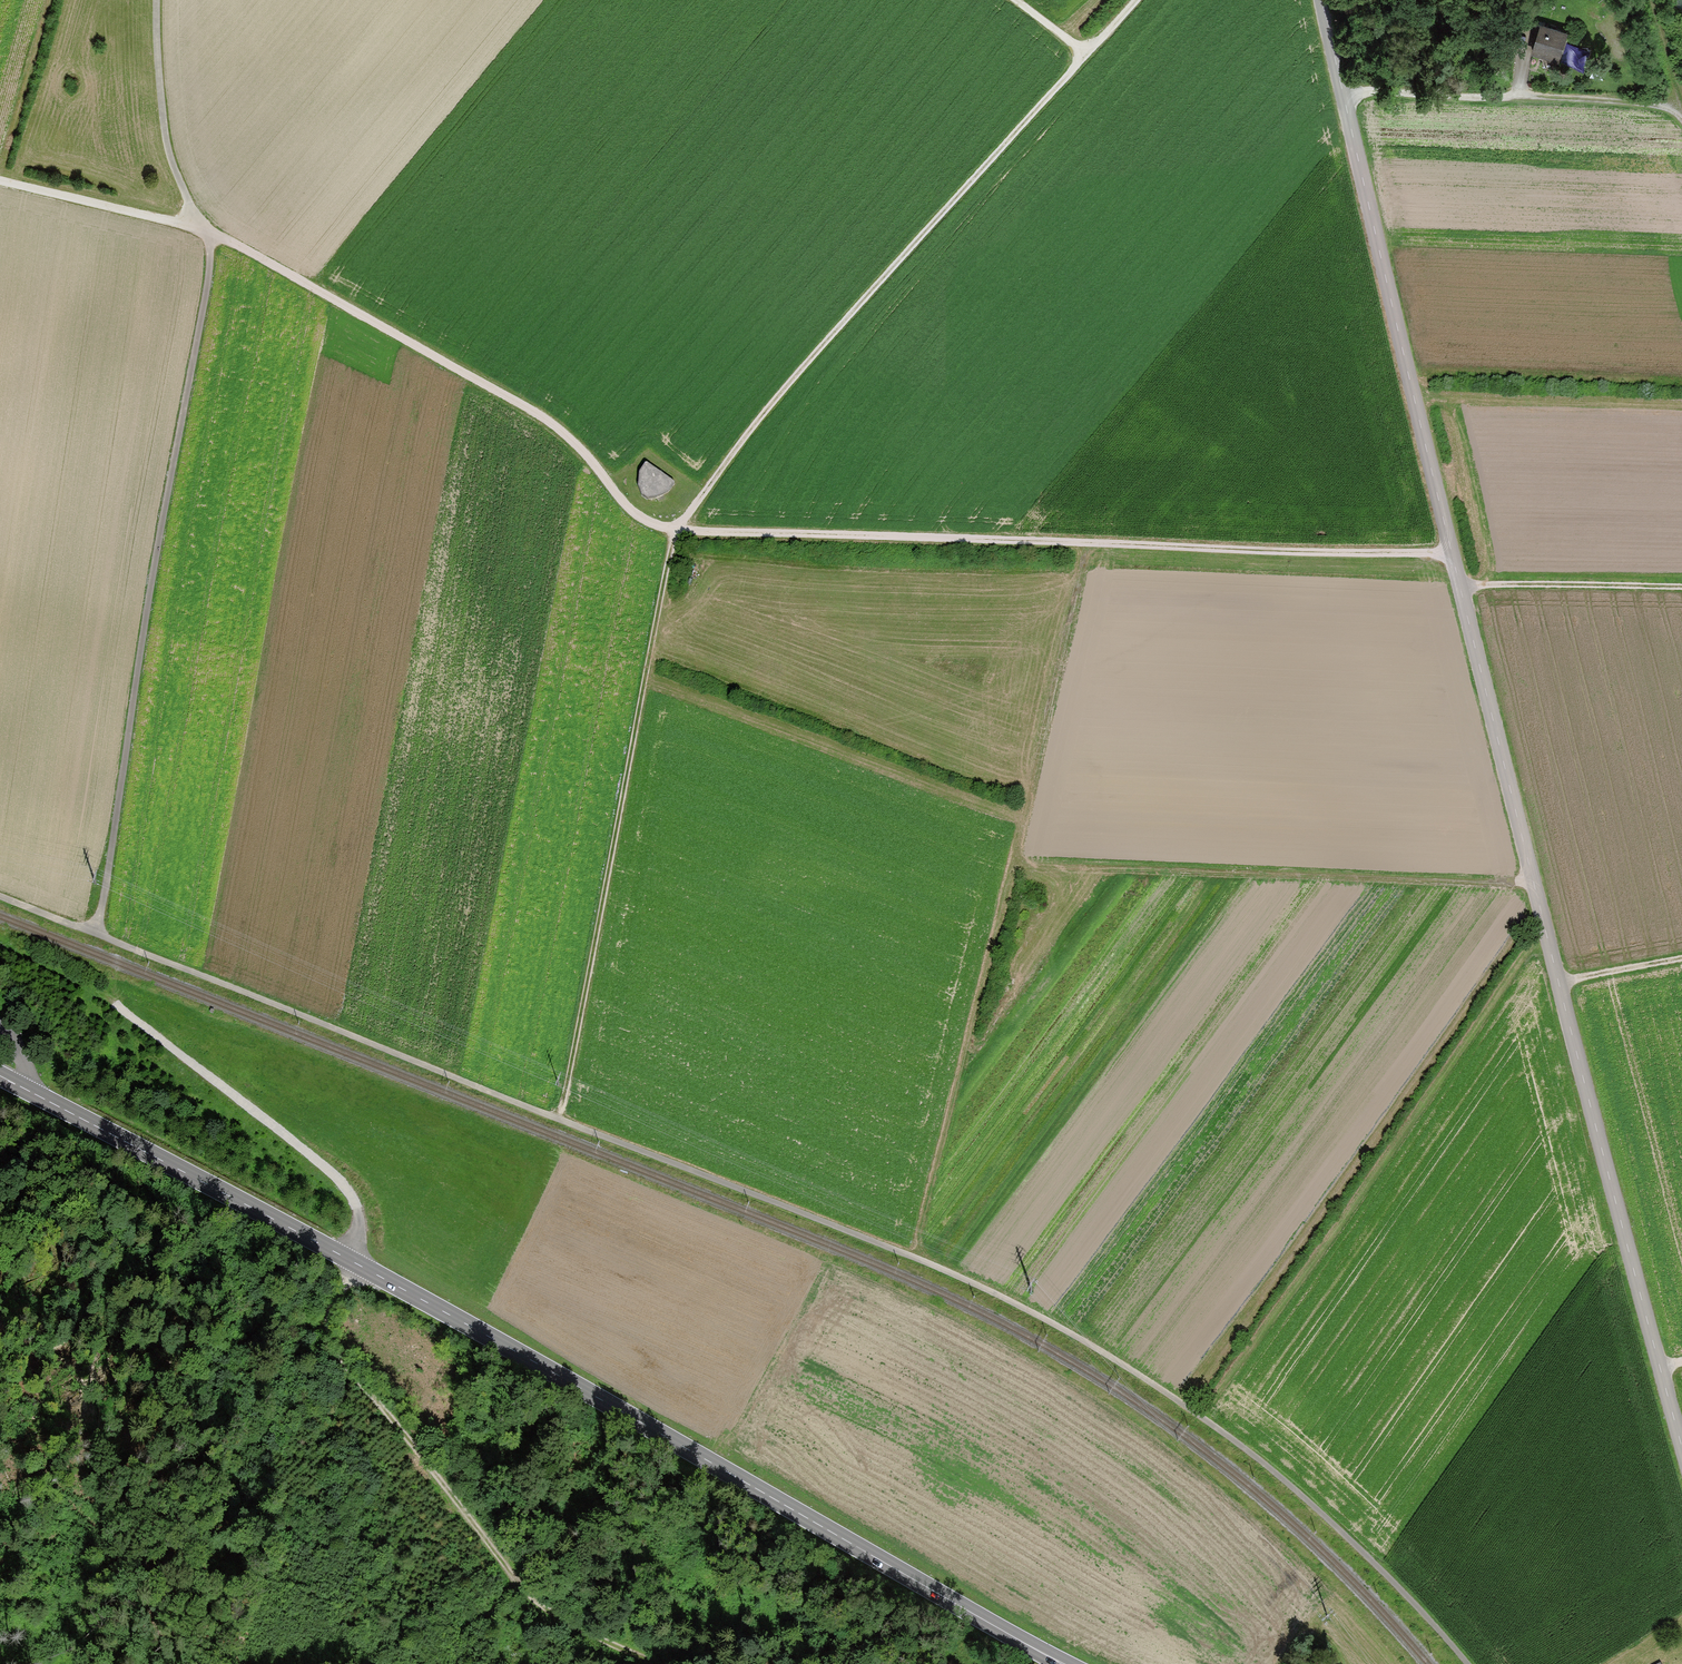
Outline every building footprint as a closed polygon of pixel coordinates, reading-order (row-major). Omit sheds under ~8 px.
[(1535,39),(1531,51),(1557,59),(1566,29),(1540,21),(1535,39)] [(642,496),(647,499),(658,498),(669,492),(675,481),(646,461),(640,471),(638,483),(642,496)]
